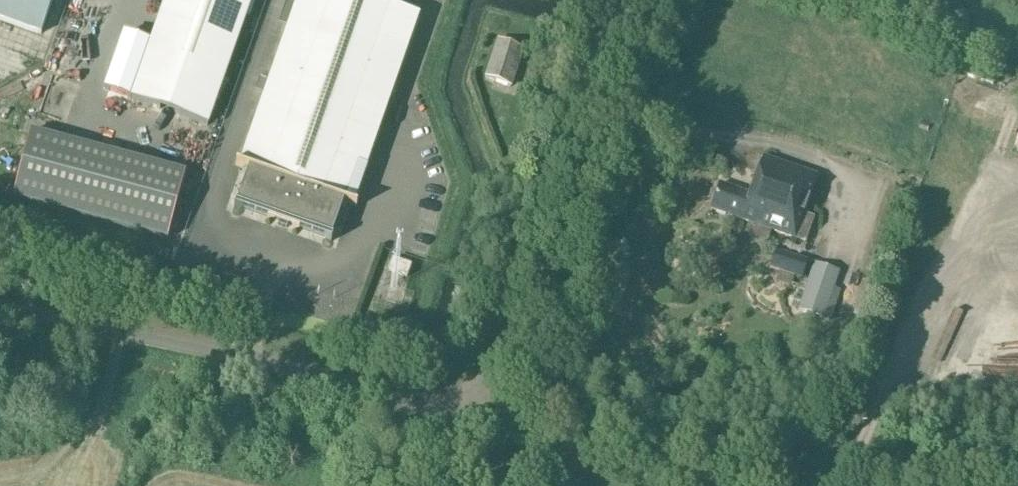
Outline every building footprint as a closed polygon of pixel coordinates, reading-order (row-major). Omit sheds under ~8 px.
[(40,35),(53,0),(0,0),(0,20),(40,35)] [(103,90),(206,126),(249,0),(164,0),(149,44),(122,34),(103,90)] [(371,0),(297,0),(239,166),(236,165),(235,166),(248,170),(344,204),(356,208),(357,207),(353,206),(419,17),(371,0)] [(511,86),(524,47),(499,39),(486,77),(511,86)] [(185,174),(30,132),(12,199),(167,240),(185,174)] [(719,186),(711,212),(796,240),(818,176),(764,158),(751,196),(719,186)] [(344,204),(248,170),(236,205),(235,205),(234,209),(278,224),(277,225),(287,228),(287,227),(331,243),(332,238),(344,204)] [(839,274),(776,253),(770,269),(802,280),(800,287),(807,290),(800,312),(824,320),(839,274)] [(388,272),(407,279),(411,267),(392,261),(388,272)]
